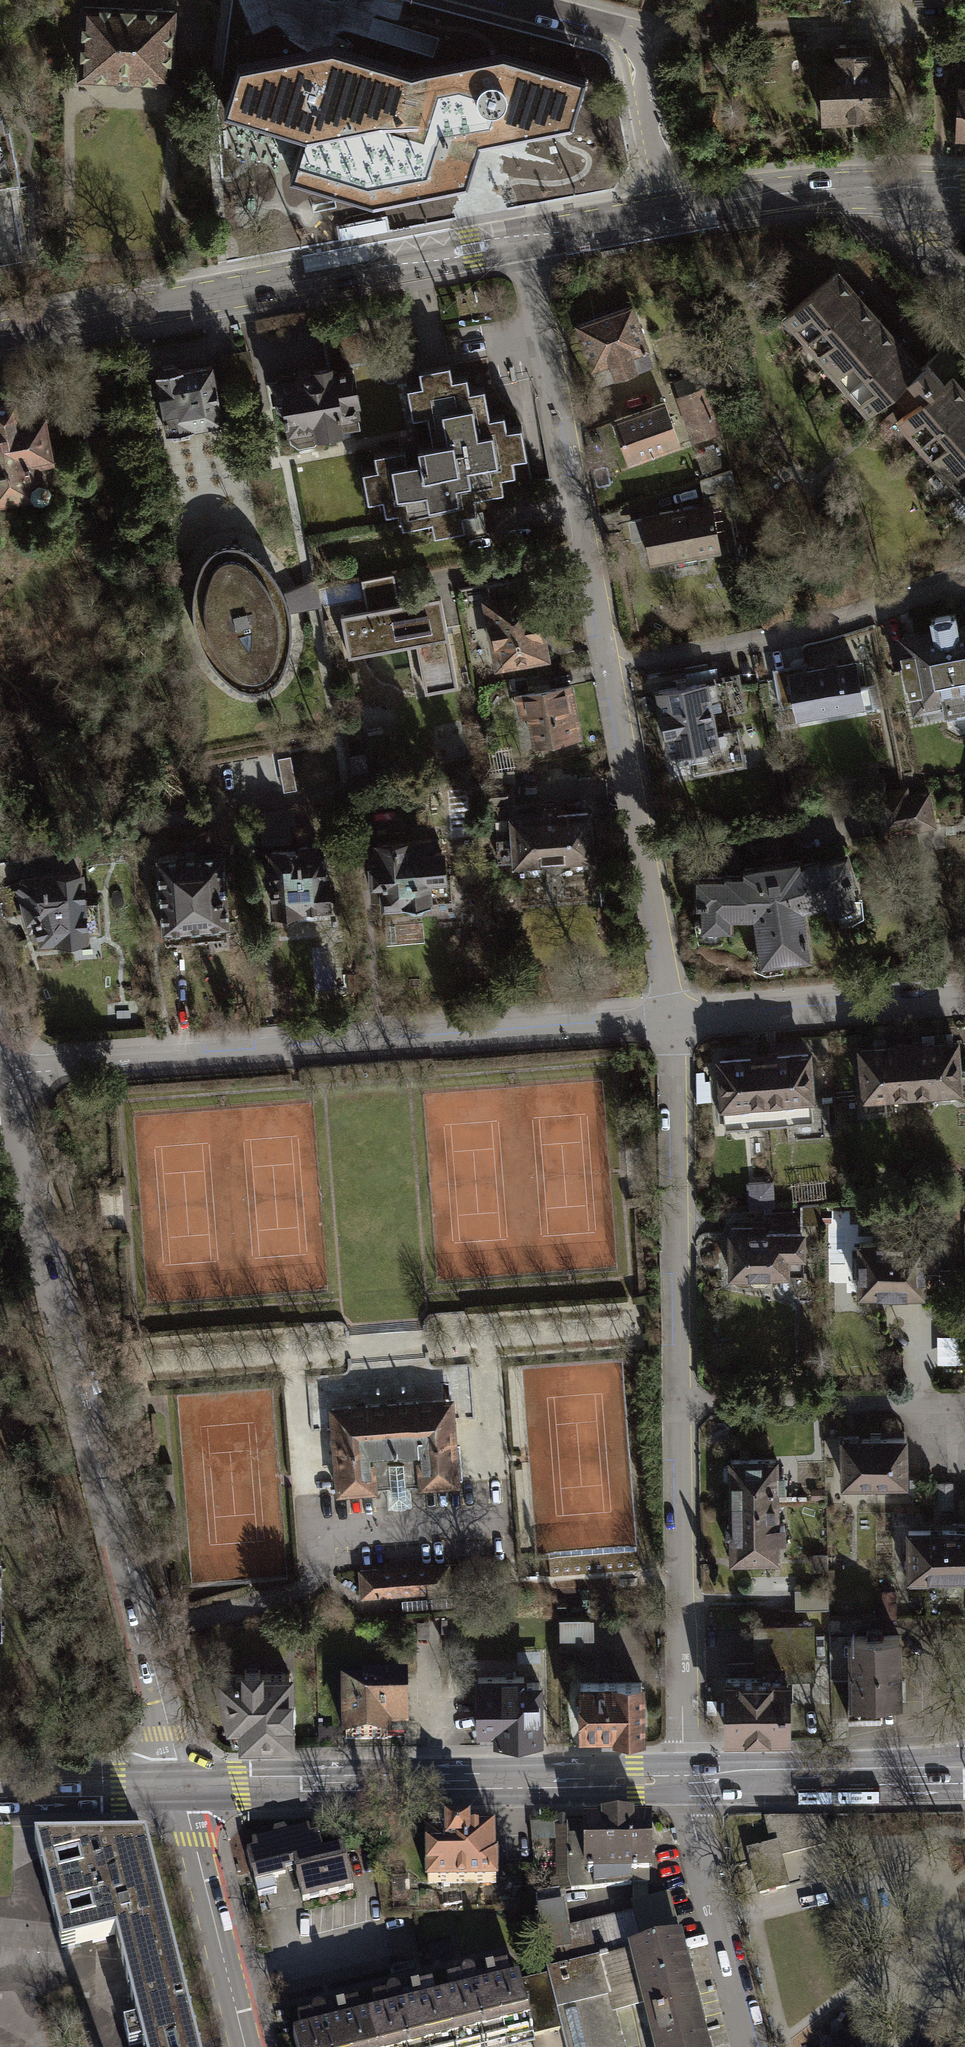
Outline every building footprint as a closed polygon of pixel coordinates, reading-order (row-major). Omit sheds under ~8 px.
[(84,6),(80,78),(172,83),(176,11),(84,6)] [(573,124),(587,76),(504,51),(412,68),(332,45),(239,64),(223,111),(302,136),(291,177),(373,202),(468,184),(481,142),(573,124)] [(823,120),(890,117),(888,64),(871,64),(871,48),(837,49),(838,66),(821,67),(823,120)] [(382,224),(357,228),(359,239),(384,234),(382,224)] [(626,247),(602,252),(602,257),(627,253),(626,247)] [(891,394),(906,412),(897,420),(898,421),(903,416),(918,433),(913,439),(924,451),(930,447),(959,481),(955,488),(964,499),(964,400),(946,379),(961,366),(944,347),(916,372),(833,276),(836,273),(835,272),(786,314),(787,315),(790,313),(804,329),(800,336),(810,347),(816,344),(845,378),(842,384),(851,395),(858,392),(872,409),(867,414),(891,394)] [(642,314),(582,332),(600,393),(660,374),(642,314)] [(277,382),(274,382),(279,408),(285,412),(287,426),(289,426),(291,441),(299,447),(315,445),(321,436),(360,428),(358,414),(359,414),(357,404),(359,403),(353,370),(350,370),(349,365),(367,361),(362,332),(323,339),(329,367),(314,370),(315,375),(295,378),(291,375),(280,377),(277,382)] [(365,471),(369,499),(384,497),(386,509),(402,506),(404,522),(433,517),(436,532),(466,527),(463,512),(477,509),(474,494),(506,488),(503,474),(515,471),(513,457),(527,454),(522,425),(508,428),(505,413),(491,416),(486,387),(471,390),(469,376),(454,378),(451,363),(421,368),(424,383),(408,386),(413,415),(429,413),(435,445),(420,448),(422,461),(409,463),(406,447),(377,452),(380,468),(365,471)] [(161,374),(157,375),(161,397),(151,399),(153,413),(164,411),(168,435),(172,434),(173,440),(191,437),(190,431),(193,430),(193,428),(222,423),(218,402),(228,400),(226,386),(216,388),(212,367),(183,372),(182,370),(179,371),(174,366),(163,368),(161,374)] [(681,404),(694,448),(726,438),(713,394),(681,404)] [(11,511),(8,498),(33,494),(35,497),(42,498),(48,494),(50,487),(66,485),(61,456),(52,457),(44,408),(18,412),(16,399),(0,401),(0,513),(11,511)] [(673,408),(618,424),(632,472),(688,455),(673,408)] [(701,482),(706,500),(737,494),(731,471),(701,482)] [(717,508),(646,521),(655,571),(726,558),(717,508)] [(292,613),(287,591),(281,581),(275,572),(268,565),(261,558),(250,551),(240,547),(231,547),(223,549),(215,552),(207,559),(202,568),(198,581),(196,598),(196,616),(199,632),(204,647),(211,659),(220,671),(228,679),(238,686),(245,689),(252,691),(260,690),(267,689),(272,686),(278,682),(282,675),(287,666),(290,654),(293,641),(293,627),(292,613)] [(367,611),(342,615),(349,655),(418,642),(427,692),(458,686),(441,596),(400,604),(394,574),(361,580),(367,611)] [(528,578),(488,585),(492,602),(488,603),(499,664),(545,656),(533,593),(531,594),(528,578)] [(308,583),(287,591),(292,613),(313,609),(320,608),(316,580),(308,583)] [(901,638),(915,710),(948,704),(954,708),(964,705),(964,626),(957,628),(955,615),(931,620),(933,632),(901,638)] [(795,705),(797,715),(864,703),(856,663),(807,672),(806,668),(789,671),(790,675),(775,678),(781,707),(795,705)] [(739,676),(657,691),(669,754),(689,751),(694,774),(745,765),(738,728),(715,732),(709,699),(727,696),(730,713),(745,710),(739,676)] [(772,706),(768,684),(760,686),(764,707),(772,706)] [(570,686),(517,696),(521,717),(530,716),(535,744),(580,736),(570,686)] [(287,790),(299,788),(294,757),(282,759),(287,790)] [(887,839),(916,834),(910,801),(909,793),(880,798),(887,839)] [(940,830),(935,797),(910,801),(916,834),(940,830)] [(589,813),(513,819),(517,864),(593,858),(589,813)] [(383,891),(384,905),(406,903),(414,910),(422,909),(428,903),(454,900),(452,876),(446,877),(444,849),(436,849),(435,838),(376,843),(377,849),(371,850),(374,892),(383,891)] [(305,849),(270,852),(275,911),(298,909),(299,918),(328,916),(327,904),(331,904),(329,878),(325,878),(323,845),(305,847),(305,849)] [(81,848),(19,860),(23,879),(20,884),(33,939),(102,934),(99,902),(85,903),(81,848)] [(225,856),(161,861),(167,944),(231,940),(225,856)] [(727,881),(697,883),(699,909),(704,909),(705,933),(731,931),(731,924),(755,921),(760,968),(813,961),(807,914),(829,909),(831,918),(863,912),(857,885),(862,884),(856,860),(821,868),(820,862),(800,867),(800,862),(743,869),(744,874),(726,876),(727,881)] [(955,1043),(909,1047),(912,1093),(959,1089),(959,1088),(964,1087),(964,1067),(957,1067),(955,1043)] [(912,1093),(909,1047),(862,1050),(867,1110),(885,1108),(884,1095),(912,1093)] [(814,1121),(808,1054),(764,1057),(769,1125),(814,1121)] [(769,1125),(764,1057),(720,1060),(725,1128),(769,1125)] [(704,1071),(696,1071),(696,1103),(711,1101),(710,1080),(704,1080),(704,1071)] [(773,1181),(748,1183),(750,1209),(775,1207),(773,1181)] [(821,1204),(803,1205),(803,1223),(821,1223),(821,1204)] [(752,1227),(731,1228),(732,1274),(745,1274),(754,1283),(764,1283),(773,1274),(804,1273),(803,1233),(752,1234),(752,1227)] [(940,1242),(860,1243),(860,1293),(890,1292),(890,1298),(924,1298),(923,1292),(941,1292),(940,1242)] [(963,1332),(939,1334),(941,1363),(964,1361),(964,1357),(963,1332)] [(332,1408),(338,1491),(386,1488),(388,1507),(411,1505),(410,1486),(458,1483),(452,1400),(332,1408)] [(904,1438),(844,1438),(844,1483),(865,1483),(865,1490),(885,1490),(885,1483),(904,1482),(904,1438)] [(731,1480),(731,1501),(776,1499),(776,1487),(784,1487),(784,1473),(775,1473),(775,1458),(730,1460),(730,1463),(724,1466),(725,1477),(731,1480)] [(954,1484),(940,1484),(941,1514),(955,1514),(954,1484)] [(777,1523),(776,1499),(731,1501),(732,1520),(728,1523),(728,1532),(733,1535),(733,1558),(778,1557),(777,1538),(785,1538),(784,1523),(777,1523)] [(952,1523),(952,1529),(908,1529),(909,1583),(929,1582),(929,1575),(964,1575),(964,1523),(952,1523)] [(827,1554),(809,1554),(810,1570),(828,1569),(827,1554)] [(448,1564),(360,1571),(362,1595),(450,1589),(448,1564)] [(796,1609),(829,1608),(828,1591),(796,1591),(796,1609)] [(896,1592),(878,1592),(879,1617),(896,1617),(896,1592)] [(560,1636),(590,1635),(590,1618),(559,1619),(560,1636)] [(898,1635),(829,1637),(830,1679),(851,1679),(852,1700),(848,1700),(848,1718),(876,1717),(875,1701),(900,1700),(898,1635)] [(243,1741),(290,1740),(289,1674),(261,1673),(261,1668),(244,1669),(244,1674),(221,1675),(219,1678),(230,1721),(229,1722),(233,1740),(242,1739),(243,1741)] [(517,1677),(479,1678),(480,1737),(539,1736),(539,1683),(517,1683),(517,1677)] [(727,1733),(788,1732),(787,1678),(726,1679),(727,1733)] [(366,1685),(344,1686),(345,1739),(405,1738),(404,1679),(365,1679),(366,1685)] [(642,1682),(581,1683),(581,1732),(616,1732),(616,1735),(642,1735),(642,1682)] [(760,1893),(786,1887),(778,1855),(826,1842),(821,1821),(768,1822),(775,1847),(750,1853),(760,1893)] [(647,1823),(567,1824),(568,1879),(572,1891),(632,1884),(648,1884),(647,1823)] [(447,1837),(427,1837),(427,1883),(496,1883),(496,1857),(493,1857),(493,1832),(467,1832),(467,1825),(447,1825),(447,1837)] [(304,1901),(353,1889),(343,1849),(323,1854),(318,1836),(310,1838),(308,1829),(288,1834),(284,1829),(275,1831),(273,1837),(253,1842),(255,1850),(248,1852),(259,1897),(276,1893),(272,1878),(278,1877),(277,1870),(295,1866),(304,1901)] [(135,2000),(184,1987),(150,1847),(39,1850),(66,1955),(120,1943),(135,2000)] [(538,1917),(548,1971),(630,1951),(679,1940),(667,1896),(632,1904),(635,1916),(566,1934),(561,1893),(536,1896),(538,1917)] [(536,1896),(520,1898),(522,1918),(538,1917),(536,1896)] [(630,1951),(631,1956),(654,2046),(706,2046),(679,1940),(630,1951)] [(604,1963),(631,1956),(630,1951),(548,1971),(561,2029),(566,2046),(625,2046),(604,1963)] [(515,1964),(494,1969),(498,1983),(487,1986),(484,1971),(455,1978),(459,1993),(444,1997),(457,2046),(489,2046),(534,2036),(519,1978),(515,1964)] [(548,1971),(519,1978),(534,2036),(561,2029),(548,1971)] [(444,1997),(440,1982),(421,1987),(425,2002),(414,2005),(410,1989),(382,1997),(386,2012),(370,2016),(378,2046),(457,2046),(444,1997)] [(135,2000),(142,2031),(126,2035),(129,2046),(199,2046),(184,1987),(135,2000)] [(370,2016),(367,2003),(346,2009),(350,2021),(336,2025),(333,2012),(303,2020),(306,2033),(296,2035),(299,2046),(378,2046),(370,2016)]
